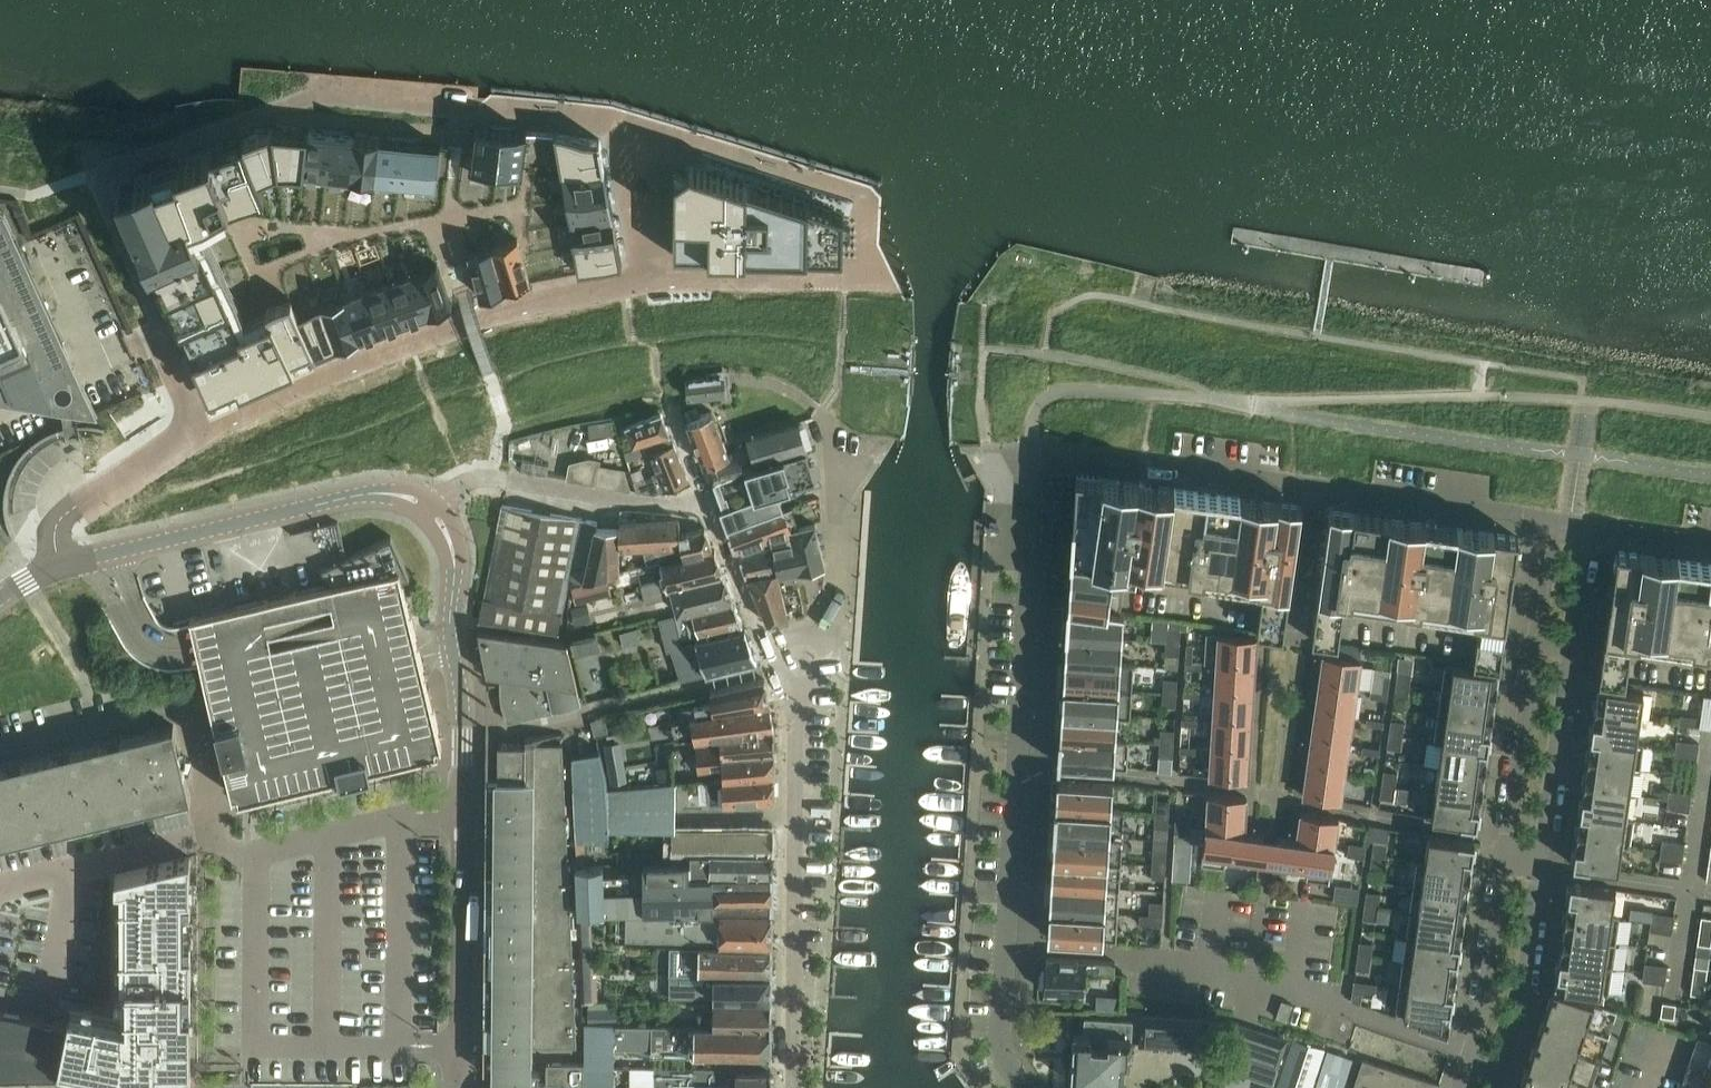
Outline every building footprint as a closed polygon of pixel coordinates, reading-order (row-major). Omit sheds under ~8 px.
[(517,239),(467,253),(480,295),(531,279),(622,264),(601,139),(475,126),(471,171),(523,175),(525,133),(554,137),(561,179),(574,246),(522,254),(517,239)] [(452,304),(438,262),(298,313),(289,294),(242,315),(201,219),(263,196),(259,183),(279,175),(441,195),(447,146),(271,128),(117,184),(213,401),(337,346),(452,304)] [(853,217),(689,165),(672,253),(852,259),(853,217)] [(24,402),(98,414),(80,376),(8,219),(0,217),(0,253),(34,329),(35,331),(25,335),(29,344),(0,357),(0,398),(24,402)] [(29,344),(25,335),(35,331),(34,329),(0,253),(0,357),(29,344)] [(686,379),(688,397),(723,394),(721,376),(686,379)] [(633,446),(669,434),(660,412),(625,425),(633,446)] [(687,423),(704,464),(706,463),(729,455),(712,413),(687,423)] [(739,472),(714,482),(723,509),(720,510),(727,531),(771,515),(792,506),(785,487),(814,475),(806,450),(807,450),(799,422),(746,438),(755,466),(739,472)] [(649,453),(649,455),(656,473),(645,477),(642,478),(641,479),(635,481),(634,482),(638,492),(653,495),(664,490),(665,491),(688,482),(674,445),(671,436),(647,444),(647,446),(625,453),(630,468),(638,465),(636,458),(641,456),(649,453)] [(729,455),(706,463),(707,465),(714,482),(739,472),(737,466),(732,454),(729,455)] [(571,465),(568,479),(629,490),(624,471),(598,466),(599,462),(589,460),(571,465)] [(639,468),(631,471),(635,481),(641,479),(642,478),(645,477),(641,467),(639,468)] [(1076,474),(1068,608),(1122,612),(1124,589),(1112,588),(1114,565),(1126,566),(1126,565),(1134,566),(1134,561),(1189,569),(1188,574),(1203,576),(1204,571),(1258,579),(1269,502),(1076,474)] [(1269,502),(1258,579),(1257,584),(1263,584),(1261,600),(1257,632),(1283,636),(1287,604),(1301,506),(1269,502)] [(502,505),(480,620),(558,636),(562,613),(564,613),(570,580),(586,583),(586,579),(640,566),(638,560),(641,559),(639,549),(644,548),(648,563),(683,554),(683,556),(712,549),(703,529),(680,534),(679,520),(619,524),(619,525),(615,524),(614,529),(596,530),(597,523),(502,505)] [(1330,511),(1312,640),(1338,643),(1345,596),(1351,597),(1352,592),(1363,515),(1330,511)] [(770,542),(771,547),(789,542),(790,543),(787,531),(786,531),(785,523),(775,527),(771,515),(727,531),(736,554),(739,553),(770,542)] [(1363,515),(1352,592),(1406,600),(1405,604),(1420,607),(1421,602),(1475,610),(1486,533),(1363,515)] [(794,547),(800,572),(825,567),(815,524),(787,531),(790,543),(794,547)] [(1486,533),(1475,610),(1474,614),(1480,615),(1478,632),(1473,663),(1499,666),(1504,636),(1518,537),(1486,533)] [(328,586),(190,619),(194,640),(230,786),(231,786),(232,792),(238,791),(240,798),(241,798),(241,799),(245,798),(245,797),(267,792),(271,791),(274,790),(274,791),(278,790),(278,789),(300,784),(304,784),(304,783),(307,782),(307,783),(311,782),(311,781),(333,776),(337,775),(340,774),(340,775),(344,774),(344,773),(354,771),(366,768),(370,768),(370,767),(406,758),(406,759),(410,758),(410,757),(432,752),(432,753),(436,752),(436,751),(435,743),(441,742),(439,735),(440,735),(421,659),(402,580),(410,576),(392,537),(321,570),(328,586)] [(771,547),(771,548),(777,571),(778,577),(800,572),(794,547),(790,543),(789,542),(771,547)] [(660,571),(662,580),(663,584),(667,582),(669,588),(723,573),(720,565),(714,548),(712,549),(683,556),(684,557),(660,563),(661,571),(660,571)] [(739,558),(748,578),(777,571),(771,548),(739,558)] [(1603,651),(1599,679),(1599,680),(1625,684),(1629,655),(1632,637),(1638,637),(1639,633),(1649,556),(1617,551),(1603,651)] [(1649,556),(1639,633),(1692,641),(1692,645),(1707,647),(1707,643),(1710,643),(1710,564),(1649,556)] [(768,624),(789,619),(778,577),(777,571),(748,578),(768,624)] [(672,597),(676,613),(684,612),(733,600),(723,573),(669,588),(667,582),(663,584),(662,580),(641,586),(645,603),(672,597)] [(586,583),(571,587),(576,603),(612,594),(607,577),(586,583)] [(680,639),(699,635),(742,624),(733,600),(684,612),(676,613),(674,614),(680,639)] [(588,603),(571,608),(575,623),(591,619),(588,603)] [(1068,608),(1066,636),(1124,639),(1127,612),(1122,612),(1068,608)] [(674,614),(659,617),(666,649),(671,647),(681,678),(682,680),(686,678),(706,673),(707,674),(757,662),(757,661),(744,628),(681,643),(680,639),(674,614)] [(637,628),(620,633),(623,647),(641,642),(637,628)] [(1167,628),(1166,642),(1180,643),(1181,629),(1167,628)] [(548,710),(581,703),(567,643),(478,630),(485,661),(483,671),(487,671),(487,674),(490,674),(489,671),(501,672),(501,679),(500,687),(501,698),(503,707),(505,715),(508,721),(510,721),(508,718),(514,717),(515,720),(546,713),(545,710),(547,709),(548,710)] [(596,634),(572,639),(574,653),(575,655),(599,650),(599,648),(596,634)] [(1217,663),(1216,664),(1255,666),(1257,637),(1207,634),(1205,663),(1217,663)] [(1066,636),(1065,659),(1122,663),(1124,639),(1066,636)] [(1165,656),(1179,657),(1180,643),(1166,642),(1165,656)] [(1323,654),(1319,683),(1357,689),(1361,660),(1323,654)] [(1065,659),(1063,686),(1133,691),(1136,664),(1122,663),(1065,659)] [(1216,664),(1215,692),(1253,694),(1255,666),(1216,664)] [(1445,664),(1442,690),(1495,698),(1495,696),(1497,697),(1499,686),(1497,686),(1497,683),(1495,683),(1497,671),(1445,664)] [(1398,670),(1396,684),(1410,686),(1412,672),(1398,670)] [(1384,675),(1381,692),(1381,693),(1388,694),(1391,676),(1384,675)] [(712,704),(706,705),(679,710),(681,721),(771,706),(767,678),(710,692),(712,704)] [(1164,679),(1163,693),(1177,694),(1178,680),(1164,679)] [(1319,683),(1315,711),(1352,717),(1353,717),(1356,696),(1357,689),(1319,683)] [(1396,684),(1394,698),(1408,700),(1410,686),(1396,684)] [(1063,686),(1061,713),(1118,717),(1131,718),(1133,691),(1063,686)] [(1593,710),(1595,710),(1594,712),(1638,718),(1640,719),(1643,692),(1600,686),(1598,697),(1596,697),(1596,700),(1594,700),(1593,710)] [(1357,689),(1356,696),(1370,697),(1371,691),(1357,689)] [(1442,690),(1438,716),(1491,723),(1492,721),(1494,722),(1495,712),(1493,711),(1493,708),(1492,708),(1493,699),(1495,700),(1495,698),(1442,690)] [(1370,697),(1387,700),(1388,694),(1381,693),(1381,692),(1371,691),(1370,697)] [(1215,692),(1213,720),(1251,722),(1253,694),(1215,692)] [(1162,706),(1176,707),(1177,694),(1163,693),(1162,706)] [(694,739),(694,740),(774,728),(771,706),(681,721),(669,723),(672,743),(694,739)] [(1315,711),(1311,739),(1349,744),(1353,717),(1352,717),(1315,711)] [(1589,735),(1591,735),(1591,737),(1644,745),(1644,743),(1636,742),(1640,719),(1638,718),(1594,712),(1594,714),(1596,714),(1595,722),(1593,722),(1592,725),(1590,725),(1589,735)] [(1061,713),(1060,735),(1116,739),(1118,717),(1061,713)] [(1679,724),(1701,727),(1703,718),(1680,715),(1679,724)] [(605,716),(591,719),(595,736),(608,733),(605,716)] [(1438,716),(1435,741),(1488,748),(1488,747),(1490,747),(1491,737),(1489,736),(1490,733),(1488,733),(1489,725),(1491,725),(1491,723),(1438,716)] [(1366,725),(1383,728),(1384,721),(1367,719),(1366,725)] [(1213,720),(1211,748),(1250,751),(1251,722),(1213,720)] [(1391,721),(1389,735),(1403,736),(1405,723),(1391,721)] [(112,816),(191,797),(186,775),(189,775),(190,775),(191,759),(190,759),(182,761),(173,725),(0,767),(0,843),(112,816)] [(695,746),(696,748),(719,747),(720,755),(767,751),(766,750),(774,749),(774,728),(694,740),(695,746)] [(1161,729),(1160,743),(1174,744),(1174,730),(1161,729)] [(487,902),(487,923),(486,923),(486,926),(487,926),(487,947),(486,947),(486,950),(487,950),(487,971),(486,971),(486,974),(487,974),(487,995),(486,995),(486,998),(487,998),(487,1028),(486,1057),(487,1069),(493,1069),(493,1080),(498,1080),(503,1080),(505,1065),(532,1068),(532,1059),(532,1046),(577,1046),(575,1009),(562,745),(527,744),(527,740),(561,735),(561,734),(526,739),(526,744),(498,744),(498,780),(486,780),(486,782),(487,782),(487,803),(486,803),(486,806),(487,806),(487,827),(486,827),(486,830),(487,830),(487,851),(486,851),(486,854),(487,854),(487,875),(486,875),(486,878),(487,878),(487,899),(486,899),(486,902),(487,902)] [(1060,735),(1058,763),(1127,768),(1129,740),(1116,739),(1060,735)] [(1389,735),(1387,748),(1401,750),(1403,736),(1389,735)] [(1585,760),(1587,761),(1587,763),(1640,770),(1644,745),(1591,737),(1590,739),(1592,739),(1591,747),(1589,747),(1589,750),(1587,750),(1585,760)] [(1311,739),(1307,767),(1343,772),(1345,772),(1349,744),(1311,739)] [(1677,740),(1675,749),(1698,752),(1699,743),(1677,740)] [(1442,744),(1439,767),(1484,773),(1484,772),(1486,772),(1488,762),(1486,761),(1486,758),(1484,758),(1486,750),(1488,750),(1488,748),(1435,741),(1434,742),(1442,744)] [(622,742),(606,744),(609,764),(611,779),(612,783),(628,781),(622,742)] [(1159,757),(1173,758),(1174,744),(1160,743),(1159,757)] [(1362,753),(1379,756),(1380,749),(1363,746),(1362,753)] [(722,771),(723,780),(773,775),(773,753),(767,754),(767,751),(720,755),(719,747),(696,748),(698,774),(722,771)] [(1211,748),(1209,777),(1248,780),(1250,751),(1211,748)] [(1674,758),(1696,762),(1698,752),(1675,749),(1674,758)] [(672,828),(672,829),(675,829),(675,827),(675,805),(674,784),(606,790),(606,778),(600,750),(572,757),(576,842),(583,842),(609,841),(609,828),(672,828)] [(1582,785),(1584,786),(1584,788),(1629,794),(1632,770),(1640,772),(1640,770),(1587,763),(1587,764),(1589,764),(1588,773),(1586,772),(1585,776),(1583,775),(1582,785)] [(1303,796),(1341,801),(1345,772),(1343,772),(1307,767),(1303,796)] [(1439,767),(1435,791),(1435,792),(1481,799),(1481,797),(1483,797),(1484,787),(1482,787),(1483,783),(1481,783),(1482,775),(1484,775),(1484,773),(1439,767)] [(1384,771),(1382,784),(1396,787),(1398,773),(1384,771)] [(1358,781),(1375,783),(1376,777),(1359,774),(1358,781)] [(710,803),(719,803),(724,803),(773,798),(773,775),(723,780),(708,782),(710,803)] [(1057,781),(1056,806),(1111,809),(1113,784),(1057,781)] [(674,784),(675,805),(689,806),(689,783),(674,784)] [(1382,784),(1380,798),(1394,800),(1396,787),(1382,784)] [(1578,811),(1580,811),(1580,813),(1633,820),(1633,818),(1626,817),(1629,794),(1584,788),(1583,789),(1585,789),(1584,798),(1582,797),(1582,801),(1580,801),(1578,811)] [(1427,790),(1424,817),(1460,823),(1477,825),(1477,822),(1479,822),(1481,812),(1479,812),(1479,809),(1477,808),(1478,800),(1480,800),(1481,799),(1435,792),(1435,791),(1427,790)] [(1669,790),(1668,800),(1691,803),(1692,794),(1669,790)] [(1227,854),(1261,859),(1264,836),(1245,834),(1247,797),(1208,795),(1206,828),(1206,830),(1204,843),(1201,864),(1225,867),(1227,854)] [(1156,800),(1155,814),(1169,815),(1170,801),(1156,800)] [(1667,809),(1689,812),(1691,803),(1668,800),(1667,809)] [(1056,806),(1054,833),(1123,837),(1125,810),(1111,809),(1056,806)] [(1277,838),(1274,861),(1308,865),(1306,879),(1330,882),(1339,819),(1301,813),(1297,841),(1277,838)] [(1575,836),(1577,836),(1576,838),(1630,845),(1633,820),(1580,813),(1580,814),(1582,815),(1581,823),(1579,823),(1578,826),(1576,826),(1575,836)] [(1154,827),(1168,828),(1169,815),(1155,814),(1154,827)] [(671,853),(691,853),(773,853),(772,828),(675,827),(675,829),(672,829),(671,853)] [(1175,833),(1174,841),(1204,843),(1206,830),(1206,828),(1193,828),(1188,827),(1175,827),(1175,833)] [(1054,833),(1052,858),(1121,862),(1123,837),(1054,833)] [(1264,836),(1261,859),(1267,860),(1274,861),(1277,838),(1271,837),(1264,836)] [(1429,836),(1425,862),(1471,869),(1471,867),(1469,867),(1470,859),(1472,859),(1472,856),(1474,856),(1476,846),(1474,846),(1474,842),(1458,840),(1429,836)] [(1571,861),(1573,861),(1573,864),(1589,867),(1589,866),(1618,871),(1622,846),(1629,847),(1630,845),(1576,838),(1576,839),(1578,840),(1577,848),(1575,848),(1575,851),(1573,851),(1571,861)] [(1374,841),(1372,855),(1386,857),(1388,843),(1374,841)] [(1662,841),(1661,850),(1683,854),(1685,844),(1662,841)] [(583,842),(576,842),(577,866),(584,866),(583,842)] [(1349,843),(1348,849),(1366,852),(1367,845),(1349,843)] [(1347,856),(1365,859),(1366,852),(1348,849),(1347,856)] [(1660,859),(1682,862),(1683,854),(1661,850),(1660,859)] [(1153,851),(1152,865),(1166,865),(1167,852),(1153,851)] [(718,877),(718,875),(719,872),(773,872),(773,853),(691,853),(690,864),(690,877),(718,877)] [(1372,855),(1370,869),(1384,871),(1386,857),(1372,855)] [(1052,858),(1051,884),(1120,888),(1121,862),(1052,858)] [(68,1024),(61,1060),(119,1071),(118,1080),(134,1080),(185,1080),(187,1080),(187,1079),(188,1079),(189,1078),(189,1077),(189,1075),(190,1012),(180,1012),(180,982),(192,983),(190,859),(116,875),(117,885),(129,883),(129,1023),(71,1012),(68,1024)] [(1414,885),(1414,886),(1467,894),(1467,892),(1465,892),(1466,884),(1468,884),(1469,881),(1471,881),(1472,871),(1470,871),(1471,869),(1425,862),(1422,886),(1414,885)] [(577,914),(578,914),(591,914),(626,914),(719,913),(719,908),(772,908),(773,887),(773,876),(745,876),(718,875),(718,877),(690,877),(690,864),(690,863),(643,863),(603,866),(584,866),(577,866),(574,867),(577,914)] [(1151,878),(1165,879),(1166,865),(1152,865),(1151,878)] [(1567,908),(1566,910),(1619,917),(1620,916),(1612,915),(1615,890),(1586,886),(1587,885),(1570,883),(1570,886),(1568,886),(1566,896),(1568,896),(1568,900),(1570,900),(1568,908),(1567,908)] [(1051,884),(1049,909),(1118,913),(1120,888),(1051,884)] [(1358,903),(1360,888),(1335,885),(1333,899),(1358,903)] [(1414,886),(1410,912),(1411,912),(1463,919),(1464,918),(1462,917),(1463,909),(1465,909),(1465,906),(1467,906),(1469,896),(1467,896),(1467,894),(1414,886)] [(1367,892),(1365,905),(1378,907),(1380,894),(1367,892)] [(1150,901),(1149,915),(1163,916),(1164,902),(1150,901)] [(1365,905),(1363,919),(1376,921),(1378,907),(1365,905)] [(1117,940),(1118,913),(1049,909),(1047,935),(1117,940)] [(1563,933),(1563,935),(1616,943),(1619,917),(1566,910),(1566,911),(1564,911),(1563,921),(1565,921),(1564,925),(1566,925),(1565,933),(1563,933)] [(1410,912),(1407,937),(1460,944),(1460,943),(1458,942),(1459,934),(1461,934),(1462,931),(1464,931),(1465,921),(1463,921),(1463,919),(1411,912),(1410,912)] [(1652,912),(1651,922),(1673,925),(1675,916),(1652,912)] [(713,943),(771,944),(772,914),(719,913),(626,914),(626,940),(713,943)] [(591,914),(578,914),(578,927),(592,926),(591,914)] [(1140,914),(1139,924),(1162,925),(1163,916),(1149,915),(1140,914)] [(1698,944),(1710,946),(1710,918),(1701,917),(1698,944)] [(1650,931),(1672,934),(1673,925),(1651,922),(1650,931)] [(1559,958),(1559,960),(1612,968),(1612,966),(1605,965),(1608,943),(1616,944),(1616,943),(1563,935),(1562,936),(1560,936),(1559,946),(1561,947),(1561,950),(1562,950),(1561,959),(1559,958)] [(1407,937),(1403,962),(1456,969),(1457,967),(1455,967),(1456,959),(1458,960),(1458,956),(1460,956),(1462,946),(1460,946),(1460,944),(1407,937)] [(1360,942),(1358,955),(1371,957),(1373,944),(1360,942)] [(671,947),(670,962),(670,975),(687,976),(700,977),(709,977),(727,977),(727,976),(770,976),(771,950),(671,947)] [(1358,955),(1356,969),(1369,971),(1371,957),(1358,955)] [(1086,975),(1114,976),(1114,962),(1086,960),(1045,958),(1044,991),(1085,993),(1086,975)] [(1559,975),(1557,987),(1608,994),(1612,968),(1559,960),(1559,962),(1557,961),(1555,971),(1557,972),(1557,975),(1559,975)] [(1403,962),(1400,987),(1453,994),(1453,993),(1451,993),(1452,984),(1454,985),(1455,981),(1457,981),(1458,971),(1456,971),(1456,969),(1403,962)] [(1645,963),(1644,972),(1645,972),(1666,975),(1668,966),(1645,963)] [(1694,967),(1690,994),(1704,996),(1708,969),(1694,967)] [(1642,981),(1665,984),(1666,975),(1645,972),(1644,972),(1642,981)] [(700,986),(700,977),(687,976),(670,975),(658,975),(658,986),(677,986),(677,983),(681,983),(681,986),(700,986)] [(727,976),(727,977),(709,977),(709,998),(770,999),(770,976),(727,976)] [(1354,981),(1353,990),(1375,993),(1376,984),(1354,981)] [(1452,997),(1453,994),(1400,987),(1395,1013),(1424,1018),(1423,1023),(1451,1033),(1454,1020),(1447,1019),(1448,1009),(1450,1010),(1450,1006),(1453,1007),(1454,997),(1452,997)] [(1554,988),(1545,1013),(1585,1027),(1594,1001),(1554,988)] [(1111,997),(1110,1010),(1112,1010),(1118,1010),(1119,995),(1111,995),(1111,997)] [(1276,1018),(1275,1022),(1286,1025),(1287,1021),(1288,1021),(1291,1009),(1292,1006),(1293,1004),(1285,1002),(1282,1001),(1281,1001),(1279,1009),(1276,1017),(1276,1018)] [(652,1055),(770,1056),(771,1027),(771,1004),(713,1003),(713,1026),(653,1025),(652,1048),(652,1055)] [(1674,1019),(1676,1005),(1663,1003),(1660,1016),(1674,1019)] [(618,1022),(618,1009),(588,1009),(588,1022),(618,1022)] [(28,1076),(27,1078),(29,1078),(30,1073),(59,1073),(61,1060),(68,1024),(57,1021),(0,1010),(0,1075),(28,1076)] [(1545,1013),(1537,1038),(1577,1052),(1585,1027),(1545,1013)] [(1069,1082),(1083,1083),(1083,1087),(1111,1087),(1111,1085),(1125,1086),(1126,1070),(1130,1071),(1132,1034),(1133,1019),(1084,1016),(1083,1032),(1072,1031),(1069,1082)] [(1200,1021),(1142,1017),(1140,1046),(1198,1050),(1200,1021)] [(1227,1051),(1240,1055),(1278,1068),(1287,1040),(1236,1023),(1227,1051)] [(583,1060),(584,1086),(615,1086),(615,1060),(615,1047),(615,1025),(582,1024),(583,1060)] [(653,1025),(615,1025),(615,1047),(652,1048),(653,1025)] [(1537,1038),(1528,1064),(1568,1078),(1577,1052),(1537,1038)] [(1325,1050),(1292,1039),(1275,1087),(1313,1087),(1325,1050)] [(1327,1057),(1322,1073),(1345,1081),(1351,1065),(1327,1057)] [(1355,1087),(1440,1087),(1441,1083),(1365,1057),(1355,1087)] [(583,1064),(546,1064),(546,1084),(583,1084),(583,1064)] [(1520,1087),(1565,1087),(1568,1078),(1528,1064),(1520,1087)] [(538,1070),(532,1068),(505,1065),(503,1080),(503,1085),(497,1082),(490,1087),(535,1087),(538,1070)] [(630,1087),(655,1087),(656,1068),(630,1068),(630,1087)] [(770,1068),(691,1068),(656,1068),(655,1087),(770,1087),(770,1068)] [(486,1087),(490,1087),(497,1082),(503,1085),(503,1080),(498,1080),(493,1080),(493,1069),(487,1069),(486,1087)]
